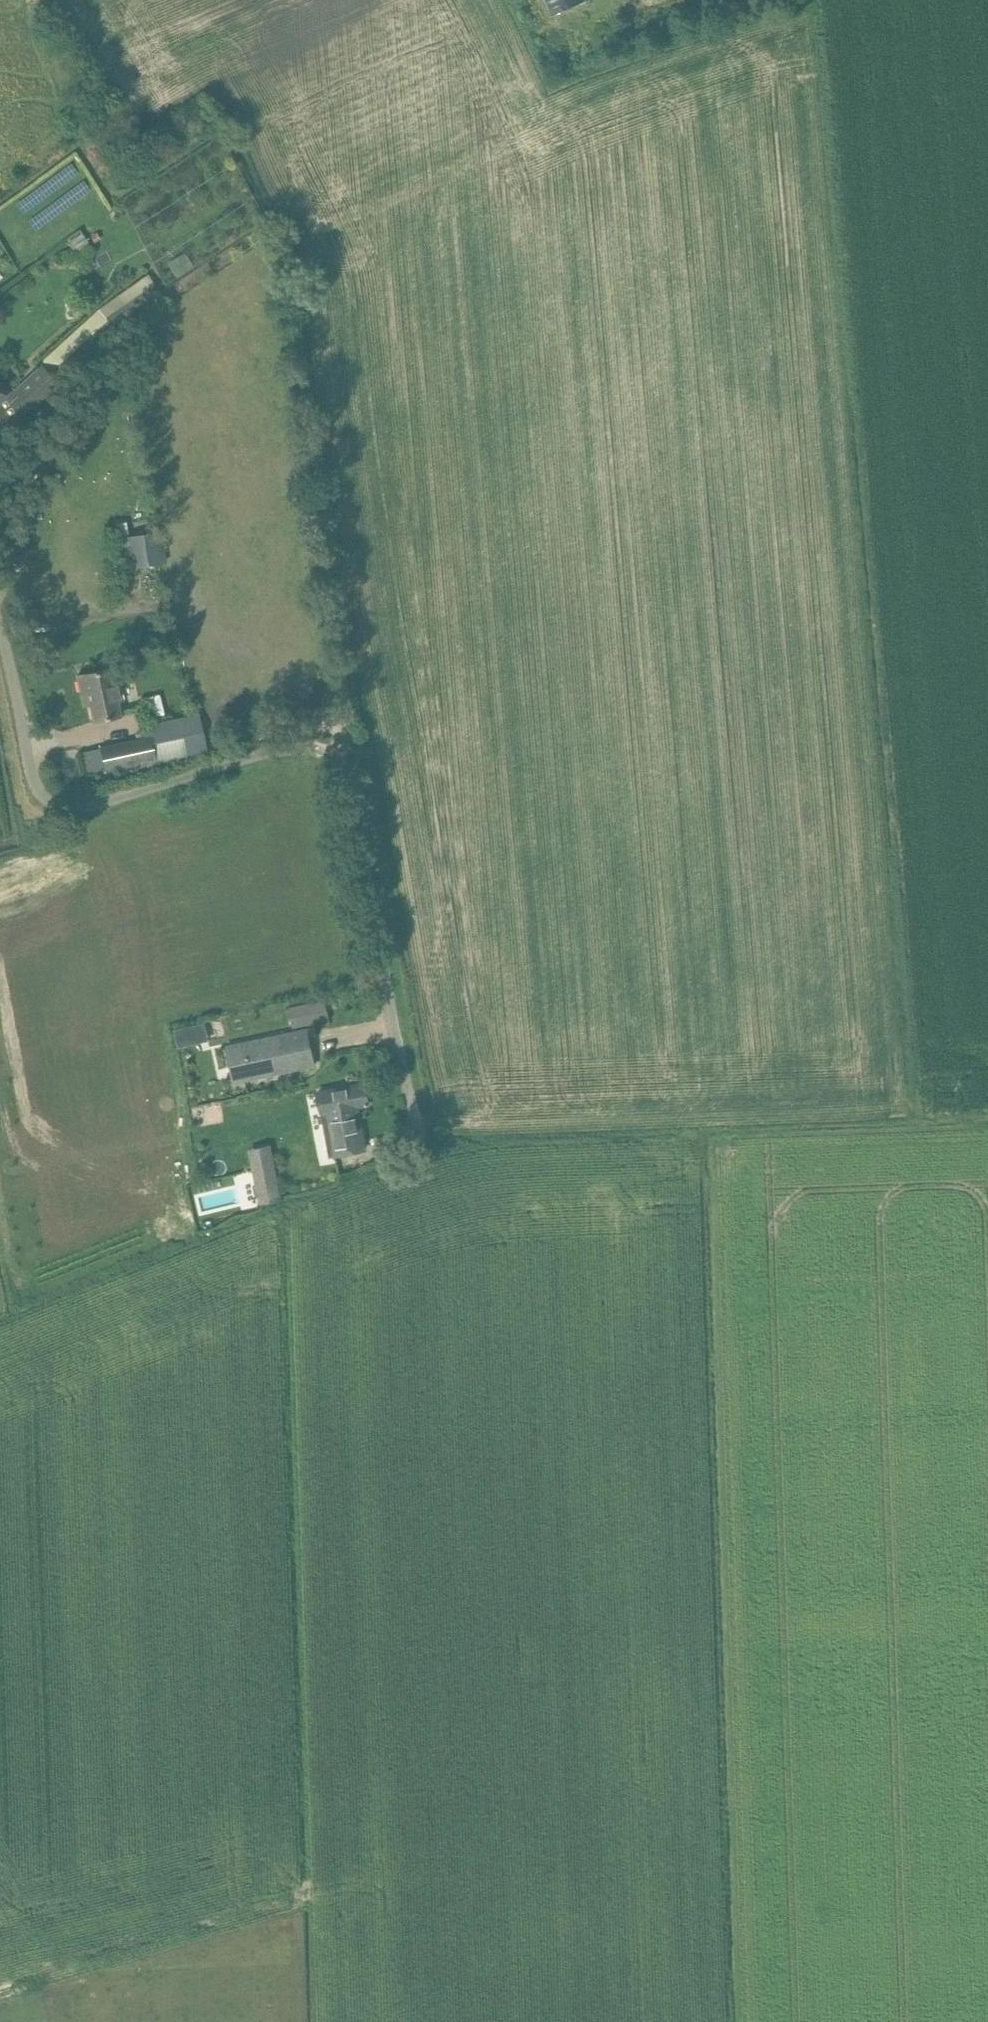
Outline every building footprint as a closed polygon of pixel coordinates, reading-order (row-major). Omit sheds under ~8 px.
[(588,4),(586,0),(547,0),(554,17),(588,4)] [(77,253),(89,242),(81,232),(69,243),(77,253)] [(96,232),(90,236),(95,242),(101,238),(96,232)] [(167,263),(176,277),(194,266),(184,252),(167,263)] [(13,404),(24,415),(59,383),(56,379),(114,326),(163,294),(148,273),(97,309),(39,363),(43,368),(17,392),(21,397),(13,404)] [(113,569),(167,562),(161,530),(108,539),(113,569)] [(95,721),(119,715),(116,701),(123,699),(116,667),(77,675),(82,695),(89,694),(95,721)] [(164,713),(160,694),(141,698),(145,718),(164,713)] [(136,740),(101,748),(106,769),(135,763),(139,780),(159,774),(157,766),(156,758),(160,757),(156,736),(136,740)] [(85,774),(103,769),(97,747),(79,752),(85,774)] [(326,999),(289,1007),(293,1028),(330,1020),(326,999)] [(176,1028),(180,1046),(211,1040),(207,1021),(176,1028)] [(307,1028),(228,1046),(236,1082),(315,1064),(307,1028)] [(334,1090),(317,1093),(321,1110),(323,1124),(330,1157),(335,1156),(365,1150),(358,1106),(369,1104),(365,1084),(348,1087),(334,1090)] [(271,1143),(249,1148),(260,1204),(282,1199),(271,1143)]
